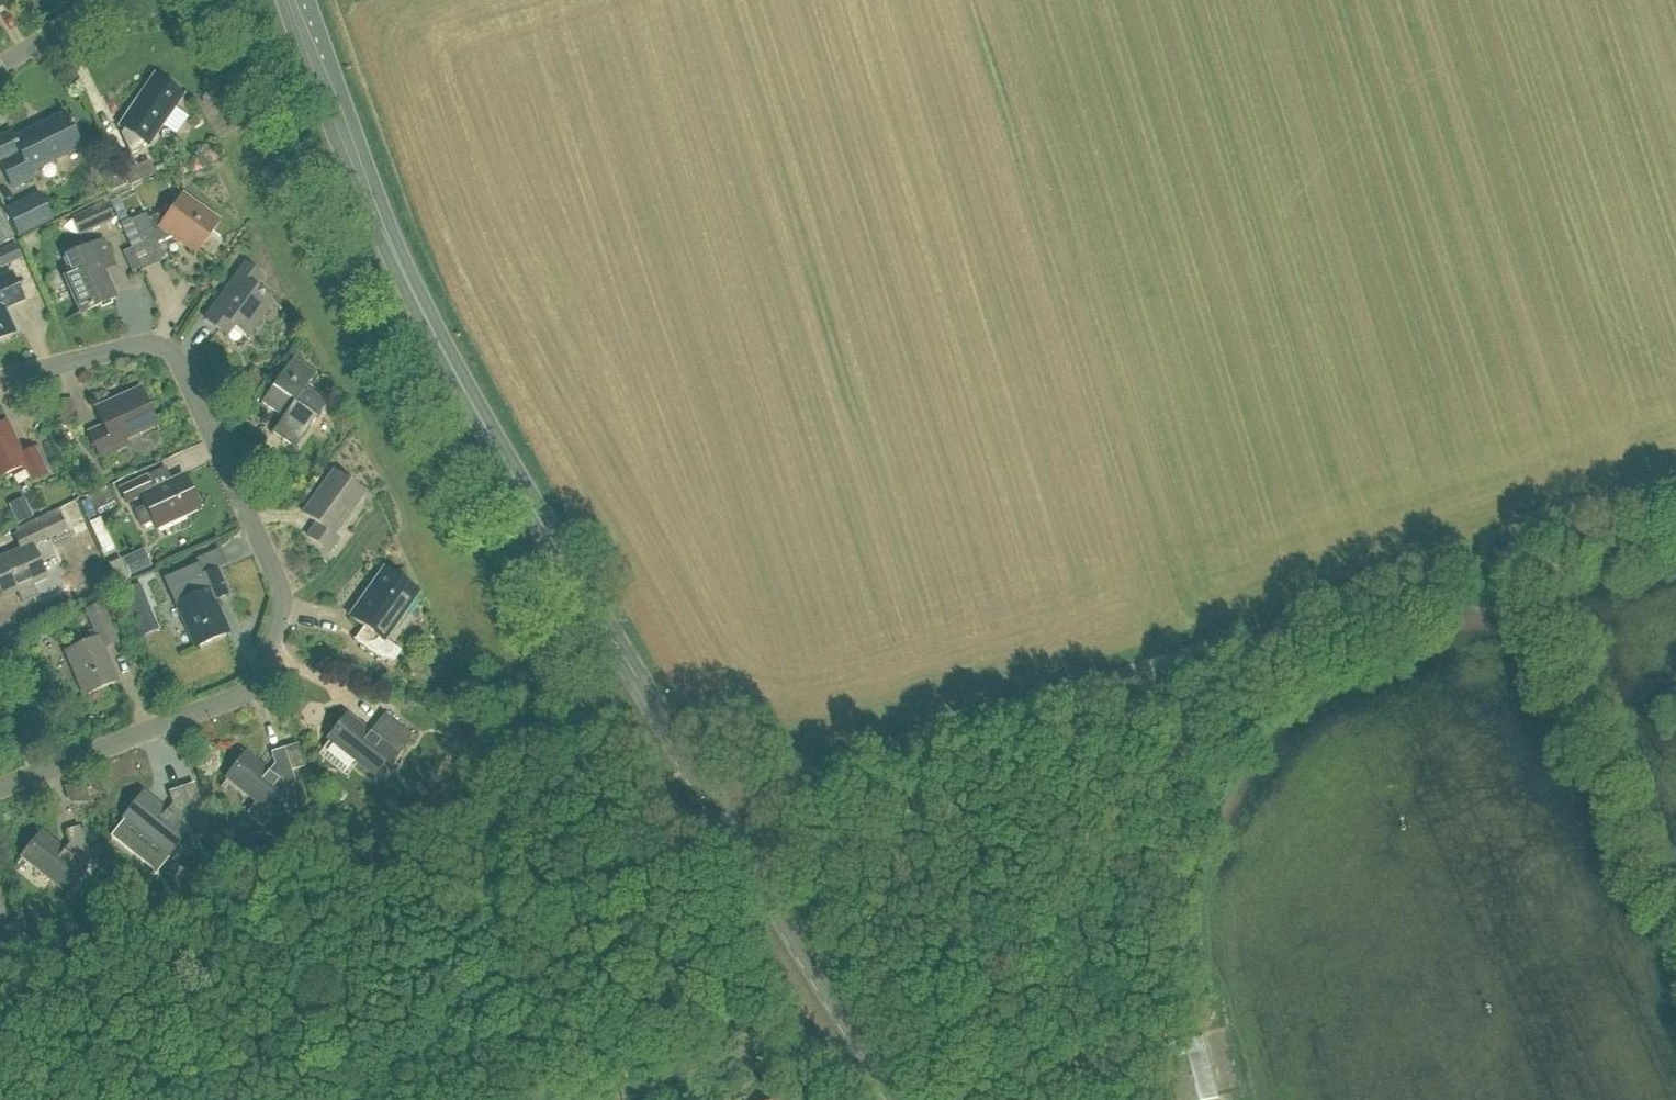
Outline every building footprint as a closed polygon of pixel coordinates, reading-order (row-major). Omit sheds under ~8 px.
[(183,96),(154,78),(120,130),(149,149),(164,126),(175,133),(183,121),(172,114),(183,96)] [(65,115),(51,122),(52,122),(14,140),(11,135),(0,140),(0,164),(13,191),(34,181),(31,175),(79,151),(82,156),(83,156),(71,129),(73,128),(71,123),(69,124),(65,115)] [(136,167),(130,155),(118,161),(130,186),(154,174),(148,161),(136,167)] [(53,221),(40,195),(6,211),(19,237),(53,221)] [(218,221),(186,198),(167,224),(157,216),(148,220),(147,216),(134,222),(153,266),(161,262),(160,261),(165,259),(158,244),(170,239),(194,255),(218,221)] [(117,210),(79,229),(86,242),(124,223),(117,210)] [(1,214),(0,214),(0,246),(13,240),(1,214)] [(116,268),(105,243),(68,259),(79,284),(69,289),(81,317),(116,301),(104,274),(116,268)] [(0,251),(0,268),(1,270),(22,260),(15,244),(0,251)] [(262,278),(246,266),(205,321),(226,337),(236,323),(251,334),(273,305),(253,290),(262,278)] [(11,276),(0,281),(0,341),(14,335),(3,311),(23,302),(11,276)] [(313,374),(292,359),(258,406),(278,420),(268,435),(290,452),(324,405),(302,389),(313,374)] [(259,380),(247,372),(239,383),(251,392),(259,380)] [(153,421),(140,393),(95,414),(102,429),(87,436),(99,460),(126,447),(121,436),(153,421)] [(5,424),(0,426),(0,478),(24,467),(31,481),(46,474),(34,449),(20,455),(5,424)] [(362,492),(330,470),(301,513),(314,522),(305,534),(328,550),(337,537),(333,534),(362,492)] [(184,478),(152,493),(145,479),(119,491),(126,505),(140,499),(144,507),(133,511),(141,528),(151,523),(155,530),(198,510),(184,478)] [(28,501),(15,507),(24,525),(37,518),(28,501)] [(65,513),(15,536),(22,550),(0,560),(0,595),(1,597),(15,591),(20,602),(35,595),(30,584),(46,576),(42,567),(52,563),(47,553),(51,552),(45,539),(71,527),(65,513)] [(105,519),(94,524),(109,555),(119,550),(105,519)] [(415,592),(381,568),(348,615),(362,625),(351,639),(375,656),(392,661),(399,651),(382,639),(415,592)] [(226,594),(215,569),(200,575),(207,589),(175,603),(195,648),(226,634),(211,601),(226,594)] [(142,585),(123,593),(134,618),(152,611),(142,585)] [(117,644),(101,606),(86,612),(98,640),(66,654),(84,695),(116,681),(103,650),(117,644)] [(411,733),(384,711),(368,731),(347,713),(327,738),(370,773),(390,748),(398,755),(411,733)] [(295,782),(283,750),(270,753),(276,770),(271,775),(245,754),(226,778),(269,813),(295,782)] [(193,820),(180,787),(167,791),(174,809),(169,815),(143,794),(123,818),(166,853),(193,820)] [(89,861),(76,827),(65,831),(72,849),(68,855),(41,833),(21,858),(63,892),(89,861)] [(1204,1043),(1182,1049),(1184,1058),(1166,1063),(1176,1099),(1219,1099),(1204,1043)] [(1251,1098),(1248,1090),(1226,1097),(1227,1099),(1246,1099),(1251,1098)]
